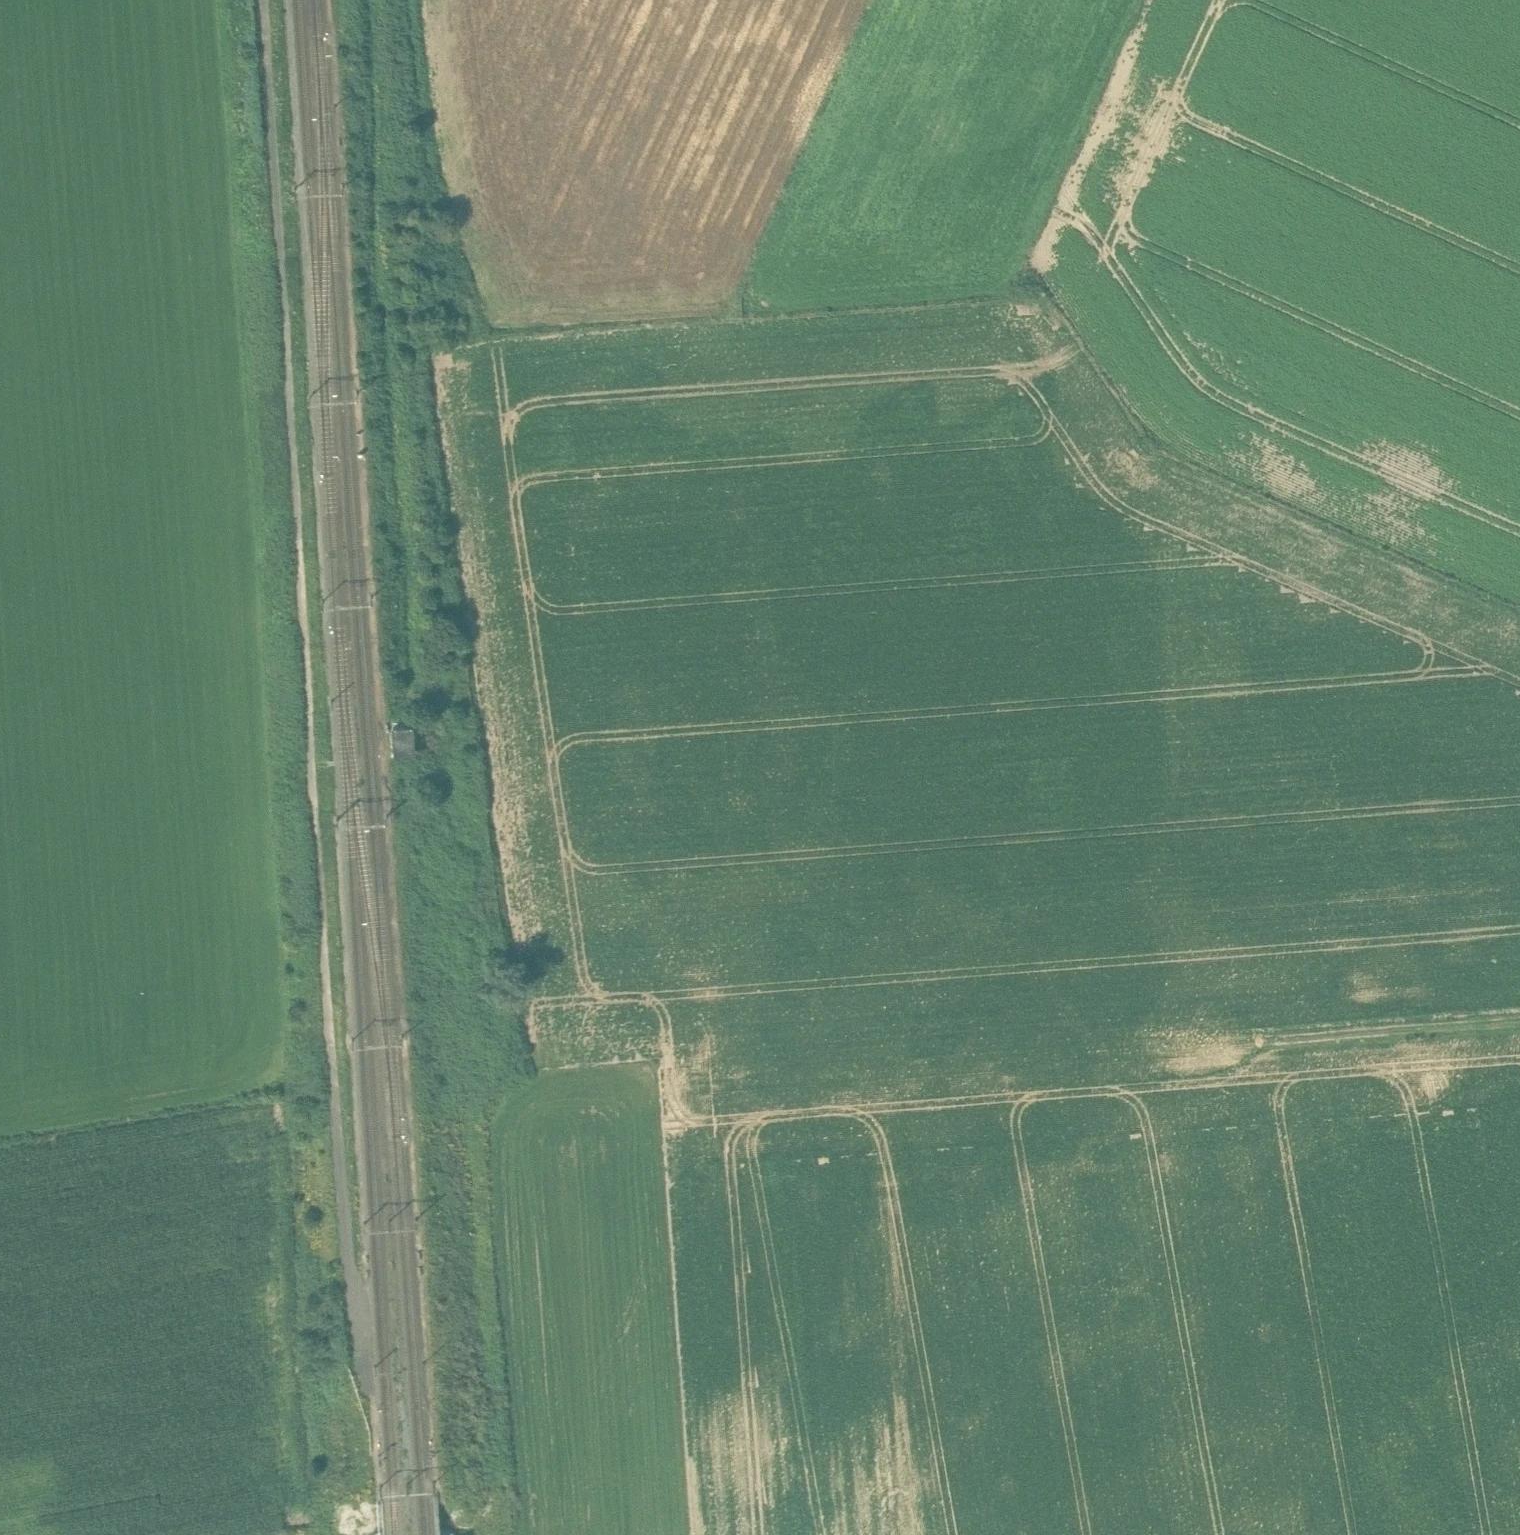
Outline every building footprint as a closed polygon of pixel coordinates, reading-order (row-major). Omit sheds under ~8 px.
[(413,723),(392,724),(394,754),(416,752),(413,723)]
